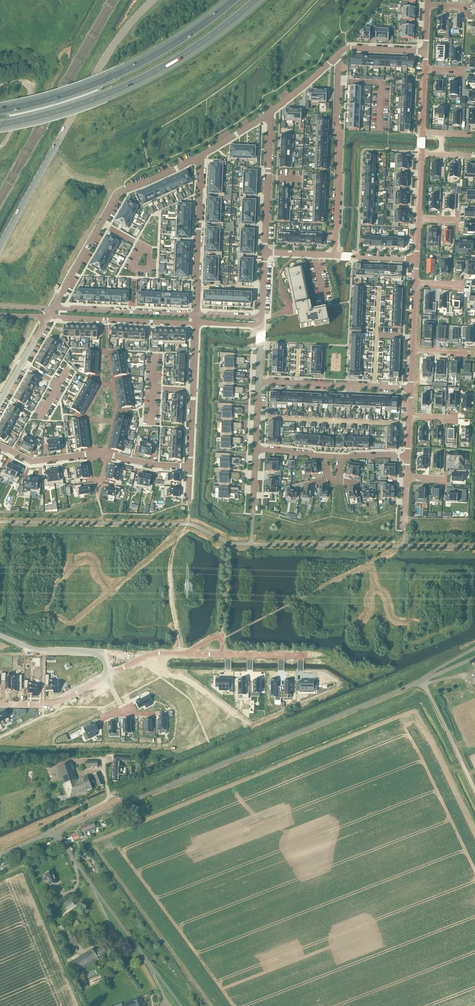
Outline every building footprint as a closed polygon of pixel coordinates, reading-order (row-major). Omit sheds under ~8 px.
[(401,8),(401,14),(402,14),(402,13),(415,14),(416,10),(415,10),(415,8),(407,7),(407,4),(401,4),(401,8)] [(415,20),(415,18),(415,14),(402,13),(402,14),(402,19),(400,19),(400,23),(407,23),(407,20),(415,20)] [(438,26),(438,31),(440,31),(445,31),(445,32),(446,30),(449,30),(449,21),(446,21),(446,17),(444,17),(439,17),(438,17),(438,22),(438,23),(438,26)] [(463,29),(463,25),(463,23),(460,23),(460,18),(453,18),(453,22),(452,21),(452,26),(453,26),(453,29),(454,29),(454,30),(459,30),(459,29),(460,29),(463,29)] [(414,27),(415,27),(415,26),(406,26),(407,23),(400,23),(400,26),(402,26),(402,32),(415,33),(415,29),(414,29),(414,27)] [(361,36),(363,36),(363,40),(364,40),(368,40),(369,40),(370,40),(370,32),(373,32),(373,26),(370,26),(370,28),(364,28),(363,31),(361,31),(361,36)] [(373,26),(373,32),(376,32),(376,40),(376,41),(376,40),(378,40),(378,41),(382,41),(383,29),(377,28),(377,26),(373,26)] [(392,33),(392,27),(388,26),(388,29),(383,29),(382,41),(386,41),(388,41),(389,33),(392,33)] [(400,38),(399,38),(399,41),(406,42),(406,39),(414,39),(414,38),(414,36),(415,33),(402,32),(400,32),(400,38)] [(444,58),(447,58),(447,44),(436,44),(435,58),(437,58),(437,61),(444,61),(444,58)] [(448,47),(448,58),(451,59),(451,62),(459,62),(459,51),(452,50),(452,48),(448,47)] [(442,87),(443,81),(436,81),(436,84),(435,84),(435,88),(436,88),(435,93),(445,93),(445,87),(442,87)] [(458,82),(450,82),(450,95),(460,96),(460,89),(457,89),(458,82)] [(318,104),(319,89),(314,89),(312,89),(311,89),(311,103),(318,104)] [(324,89),(319,89),(318,104),(326,104),(327,90),(326,90),(323,90),(324,89)] [(293,121),(294,108),(290,108),(289,109),(287,109),(287,108),(286,108),(286,121),(286,120),(293,121)] [(298,108),(294,108),(293,121),(301,121),(301,122),(302,109),(301,109),(298,109),(298,108)] [(435,110),(434,116),(438,116),(438,120),(444,120),(444,116),(447,117),(447,110),(445,110),(445,108),(439,108),(438,110),(435,110)] [(453,125),(453,126),(456,126),(460,126),(460,121),(460,119),(464,119),(465,109),(460,108),(460,114),(456,114),(453,114),(453,118),(453,125)] [(474,125),(474,111),(469,111),(470,109),(467,109),(466,117),(469,117),(469,124),(474,125)] [(228,155),(228,162),(231,162),(231,160),(237,161),(237,158),(238,146),(232,146),(231,146),(231,155),(228,155)] [(248,159),(248,161),(251,161),(254,161),(254,163),(257,163),(257,156),(254,156),(255,147),(254,147),(248,147),(248,159)] [(401,154),(395,154),(395,157),(395,163),(409,163),(409,160),(408,160),(408,157),(401,157),(401,154)] [(210,164),(210,165),(211,165),(210,171),(222,171),(223,171),(223,165),(226,165),(226,162),(220,162),(220,163),(220,165),(210,164)] [(432,162),(432,169),(432,172),(435,172),(434,177),(441,177),(444,177),(445,170),(441,170),(441,167),(442,163),(441,163),(432,163),(432,162)] [(409,167),(409,163),(395,163),(395,169),(394,169),(394,172),(401,172),(401,169),(408,169),(408,167),(409,167)] [(473,178),(474,165),(473,165),(473,163),(470,163),(470,164),(467,164),(467,171),(464,171),(464,177),(473,178)] [(459,164),(450,164),(450,177),(458,178),(459,164)] [(241,168),(241,171),(242,171),(242,177),(242,178),(243,178),(256,178),(256,172),(257,172),(247,171),(248,168),(241,168)] [(181,174),(186,185),(191,182),(186,172),(181,174)] [(407,178),(407,176),(400,175),(401,172),(394,172),(394,175),(394,181),(408,182),(408,178),(407,178)] [(181,174),(176,176),(181,187),(186,185),(181,174)] [(176,176),(172,178),(176,189),(181,187),(176,176)] [(171,178),(166,181),(172,194),(172,193),(177,191),(176,189),(172,178),(171,178)] [(166,181),(161,183),(167,196),(172,194),(166,181)] [(407,187),(407,185),(408,185),(408,182),(394,181),(395,181),(395,187),(394,187),(393,190),(400,190),(400,187),(407,187)] [(161,183),(156,185),(162,198),(167,196),(161,183)] [(156,185),(151,187),(156,198),(157,200),(162,198),(156,185)] [(209,193),(218,193),(218,196),(225,197),(225,195),(225,193),(224,193),(223,193),(224,187),(222,187),(210,186),(210,187),(209,193)] [(151,187),(147,190),(151,200),(156,198),(151,187)] [(240,194),(240,197),(246,198),(246,195),(256,195),(255,195),(256,189),(243,188),(242,194),(240,194)] [(147,190),(142,192),(147,205),(148,205),(152,202),(151,200),(147,190)] [(406,196),(406,194),(400,193),(400,190),(393,190),(393,193),(394,193),(393,199),(407,200),(408,196),(406,196)] [(467,196),(467,200),(474,200),(474,190),(467,190),(467,193),(467,195),(467,196)] [(142,192),(137,194),(140,201),(142,207),(147,205),(142,192)] [(429,200),(429,206),(430,206),(430,207),(430,210),(437,210),(438,204),(438,203),(440,203),(441,194),(438,193),(438,195),(431,195),(430,200),(429,200)] [(444,210),(452,211),(452,210),(452,206),(452,205),(452,202),(455,202),(456,202),(456,200),(456,195),(454,195),(453,195),(450,195),(450,196),(450,198),(448,198),(446,198),(445,198),(445,199),(445,210),(444,210)] [(209,199),(209,205),(220,206),(223,206),(223,200),(224,200),(225,197),(218,196),(218,199),(211,199),(209,199)] [(240,197),(240,201),(243,201),(243,207),(255,207),(255,201),(254,201),(246,201),(246,198),(240,197)] [(406,205),(406,203),(407,203),(407,200),(393,199),(393,205),(393,208),(399,208),(399,205),(406,205)] [(127,201),(124,206),(136,213),(138,208),(131,203),(127,201)] [(124,206),(122,211),(134,218),(137,213),(136,213),(124,206)] [(464,217),(474,218),(474,216),(474,206),(471,206),(471,210),(465,210),(464,217)] [(406,214),(406,212),(399,211),(399,208),(393,208),(392,211),(394,211),(394,217),(407,218),(407,214),(406,214)] [(122,211),(119,216),(131,223),(134,218),(122,211)] [(119,216),(116,221),(128,228),(129,227),(131,223),(119,216)] [(208,222),(216,223),(217,223),(217,226),(223,226),(223,223),(222,223),(222,217),(221,217),(208,216),(208,222)] [(405,224),(405,221),(406,221),(407,218),(394,217),(393,223),(392,223),(392,226),(398,226),(398,223),(405,224)] [(239,224),(238,227),(245,227),(245,224),(254,224),(254,221),(254,218),(240,218),(240,223),(239,223),(239,224)] [(464,235),(474,235),(474,226),(474,223),(466,222),(466,225),(465,225),(464,235)] [(207,228),(207,229),(208,229),(207,235),(220,235),(221,230),(223,230),(223,229),(223,226),(217,226),(217,229),(210,228),(207,228)] [(238,227),(238,230),(240,230),(239,236),(241,236),(253,237),(254,231),(254,230),(250,230),(245,230),(245,227),(238,227)] [(436,238),(436,234),(436,230),(432,230),(432,229),(429,229),(429,231),(429,234),(427,234),(427,242),(435,243),(435,246),(438,247),(439,238),(436,238)] [(444,230),(443,243),(451,244),(451,231),(444,230)] [(398,236),(398,248),(404,248),(404,240),(407,240),(407,234),(404,234),(404,236),(398,236)] [(107,236),(105,241),(117,248),(120,243),(107,236)] [(105,241),(102,246),(114,253),(117,249),(117,248),(105,241)] [(455,246),(455,252),(466,252),(466,250),(472,250),(473,242),(467,242),(467,241),(463,241),(463,242),(458,241),(458,247),(455,246)] [(206,251),(206,252),(216,252),(215,255),(222,255),(222,252),(218,252),(219,246),(207,245),(207,246),(207,251),(206,251)] [(102,246),(99,251),(111,258),(114,253),(102,246)] [(237,253),(237,256),(244,256),(244,253),(253,254),(253,253),(253,248),(240,247),(240,253),(237,253)] [(99,251),(97,255),(109,262),(111,258),(99,251)] [(97,255),(94,260),(106,267),(109,263),(109,262),(97,255)] [(206,258),(206,264),(219,265),(219,259),(222,259),(222,255),(215,255),(215,258),(208,258),(206,258)] [(237,256),(237,259),(238,260),(238,265),(239,266),(252,266),(252,260),(253,260),(251,260),(243,259),(244,256),(237,256)] [(94,260),(91,265),(103,272),(106,267),(94,260)] [(438,260),(438,268),(441,268),(441,274),(448,274),(448,270),(450,270),(450,263),(442,263),(442,260),(438,260)] [(464,260),(454,260),(454,267),(455,267),(455,274),(461,274),(461,269),(462,269),(464,269),(464,260)] [(465,274),(468,274),(468,275),(474,275),(474,262),(466,262),(465,262),(465,274)] [(301,268),(289,270),(296,306),(295,307),(296,311),(296,314),(298,313),(299,320),(303,320),(305,327),(314,325),(329,322),(327,312),(326,308),(312,310),(311,310),(310,310),(309,310),(309,308),(308,307),(308,304),(302,275),(301,275),(301,273),(302,273),(301,268)] [(205,281),(211,281),(214,282),(214,284),(221,285),(221,283),(221,282),(221,281),(219,281),(219,279),(220,277),(220,275),(217,275),(206,275),(205,281)] [(236,282),(236,285),(242,285),(242,283),(252,283),(251,283),(252,277),(240,276),(238,276),(237,282),(236,282)] [(425,301),(425,305),(426,305),(425,310),(432,310),(432,312),(436,312),(436,306),(436,303),(433,303),(433,301),(433,296),(427,295),(426,295),(426,301),(425,301)] [(443,296),(440,296),(439,308),(446,309),(446,314),(450,314),(450,303),(447,303),(447,296),(444,296),(443,295),(443,296)] [(460,297),(454,296),(453,309),(463,310),(463,303),(460,303),(460,297)] [(464,308),(467,308),(466,310),(474,310),(474,299),(474,297),(467,297),(467,299),(464,298),(464,308)] [(424,338),(423,341),(424,341),(424,340),(431,341),(431,339),(431,335),(435,335),(435,325),(425,325),(424,331),(424,334),(424,335),(424,338)] [(61,334),(59,337),(61,339),(63,336),(69,336),(70,326),(64,326),(64,327),(64,329),(64,332),(64,334),(61,334)] [(452,340),(452,342),(458,343),(458,336),(462,336),(462,327),(458,326),(458,328),(453,328),(452,330),(449,330),(449,340),(452,340)] [(436,335),(436,341),(439,341),(439,342),(445,342),(445,341),(447,341),(448,329),(447,329),(446,329),(446,327),(439,327),(439,330),(437,330),(436,330),(436,335)] [(465,339),(465,343),(473,343),(473,332),(473,330),(472,330),(470,330),(470,328),(466,327),(463,327),(462,327),(462,336),(462,339),(465,339)] [(50,338),(47,343),(56,348),(58,350),(61,344),(59,343),(61,339),(59,337),(56,342),(56,341),(54,341),(52,339),(50,338)] [(47,343),(44,347),(54,353),(56,348),(47,343)] [(44,347),(42,352),(53,359),(56,354),(54,353),(44,347)] [(125,351),(110,353),(111,359),(126,357),(125,351)] [(42,352),(39,357),(50,364),(51,361),(53,359),(42,352)] [(220,353),(219,358),(225,358),(224,368),(229,368),(230,357),(234,358),(234,357),(235,353),(220,353)] [(39,357),(36,363),(39,364),(43,366),(47,369),(50,364),(39,357)] [(230,357),(229,368),(234,368),(234,364),(244,364),(244,358),(234,357),(234,358),(230,357)] [(430,368),(430,361),(423,360),(423,365),(422,364),(422,369),(423,369),(423,377),(429,377),(429,374),(433,374),(433,368),(430,368)] [(437,369),(437,375),(443,375),(443,379),(447,379),(447,369),(444,369),(444,361),(437,361),(437,366),(437,367),(437,368),(437,369)] [(449,364),(448,375),(456,375),(456,381),(460,381),(460,380),(460,375),(459,375),(459,369),(457,368),(457,362),(451,362),(451,364),(449,364)] [(460,380),(464,380),(464,376),(472,376),(472,372),(474,372),(474,364),(471,364),(471,363),(464,362),(464,369),(460,369),(460,375),(460,380)] [(128,368),(113,370),(114,377),(127,374),(126,368),(128,368)] [(219,368),(219,373),(224,373),(224,378),(224,383),(229,383),(229,372),(234,372),(234,368),(229,368),(224,368),(222,368),(221,368),(219,368)] [(229,372),(229,383),(233,383),(233,378),(244,379),(244,373),(234,372),(229,372)] [(26,380),(37,386),(36,386),(39,380),(29,374),(28,375),(26,380)] [(130,378),(114,380),(115,386),(131,384),(130,378)] [(83,383),(97,391),(100,385),(88,379),(85,384),(83,383)] [(23,384),(23,385),(34,392),(35,391),(37,386),(26,380),(23,384)] [(218,382),(218,388),(223,388),(223,394),(223,398),(228,398),(228,387),(233,387),(233,383),(229,383),(224,383),(222,382),(218,382)] [(83,383),(80,388),(91,394),(94,390),(96,391),(97,391),(83,383)] [(21,389),(20,390),(30,395),(32,391),(34,392),(23,385),(21,389)] [(228,387),(228,398),(233,398),(233,393),(243,394),(243,388),(233,387),(228,387)] [(448,395),(447,407),(455,408),(455,402),(456,399),(456,397),(459,397),(460,388),(454,387),(454,395),(448,395)] [(80,388),(78,393),(89,399),(91,394),(80,388)] [(446,388),(440,388),(439,394),(436,394),(435,406),(442,407),(442,402),(443,397),(446,397),(446,388)] [(18,394),(29,401),(28,400),(31,396),(30,395),(20,390),(18,394)] [(423,394),(422,406),(428,406),(428,399),(432,399),(432,391),(428,391),(428,394),(423,394)] [(75,398),(76,398),(86,403),(89,399),(78,393),(75,398)] [(18,394),(15,399),(25,405),(26,406),(29,401),(18,394)] [(470,395),(463,395),(462,408),(470,408),(471,395),(470,395)] [(73,402),(83,408),(86,403),(76,398),(74,402),(73,402)] [(73,402),(69,407),(80,413),(83,408),(73,402)] [(217,403),(217,408),(223,408),(222,418),(227,418),(227,408),(232,408),(232,404),(217,403)] [(11,406),(9,410),(19,416),(22,411),(21,411),(18,409),(11,406)] [(227,408),(227,418),(232,419),(232,414),(242,414),(242,408),(232,408),(227,408)] [(9,411),(6,415),(16,421),(19,417),(19,416),(9,410),(9,411)] [(6,415),(3,420),(14,426),(13,425),(15,421),(16,421),(6,415)] [(116,415),(115,421),(129,424),(128,424),(129,418),(116,415)] [(217,418),(216,423),(222,423),(222,426),(221,433),(226,433),(227,423),(231,423),(232,419),(227,418),(222,418),(219,418),(217,418)] [(87,419),(71,421),(72,427),(88,425),(87,419)] [(1,425),(11,430),(13,426),(14,426),(3,420),(1,425)] [(115,421),(115,422),(118,422),(117,427),(128,430),(129,424),(115,421)] [(227,423),(226,433),(231,433),(231,429),(241,429),(242,423),(231,423),(227,423)] [(0,426),(0,431),(9,436),(8,435),(11,431),(11,430),(1,425),(0,425),(0,426)] [(431,431),(431,436),(434,436),(434,439),(441,439),(441,442),(444,442),(444,437),(441,437),(441,435),(441,429),(434,428),(434,431),(431,431)] [(446,430),(445,443),(446,443),(446,444),(446,443),(452,444),(453,444),(453,446),(456,446),(457,439),(454,439),(454,429),(448,429),(448,430),(446,430)] [(459,436),(459,442),(468,442),(469,430),(462,430),(462,436),(459,436)] [(6,442),(6,441),(9,437),(9,436),(0,431),(0,438),(6,442)] [(24,440),(21,447),(26,450),(32,439),(32,438),(27,435),(28,434),(24,432),(23,434),(21,438),(24,440)] [(216,433),(216,438),(221,438),(221,443),(221,448),(226,449),(226,438),(231,438),(231,433),(226,433),(221,433),(216,433)] [(53,438),(55,451),(61,450),(60,442),(63,442),(62,435),(59,436),(59,437),(53,438)] [(47,437),(44,438),(44,444),(48,444),(48,448),(49,452),(55,451),(53,438),(48,439),(47,437)] [(114,438),(113,443),(125,446),(126,440),(114,438)] [(139,438),(137,444),(140,445),(139,453),(145,454),(148,441),(142,440),(142,438),(139,438)] [(226,438),(226,449),(230,449),(231,444),(241,444),(241,438),(231,438),(226,438)] [(32,439),(26,450),(31,453),(35,445),(38,447),(41,441),(38,439),(36,441),(32,439)] [(148,441),(145,454),(150,456),(152,448),(156,448),(157,442),(153,441),(153,442),(148,441)] [(113,443),(112,449),(123,452),(124,446),(125,446),(113,443)] [(417,460),(417,465),(419,465),(419,469),(426,470),(426,458),(429,458),(429,448),(423,448),(423,457),(419,457),(419,460),(417,460)] [(448,453),(448,460),(453,461),(456,461),(456,462),(455,465),(462,465),(463,461),(465,461),(466,461),(467,454),(463,454),(463,453),(459,453),(459,452),(453,452),(453,453),(448,453)] [(215,453),(215,458),(220,458),(220,468),(225,468),(225,458),(230,458),(230,454),(215,453)] [(433,455),(433,469),(440,470),(440,466),(443,466),(443,455),(433,455)] [(225,458),(225,468),(229,468),(230,464),(240,464),(240,458),(230,458),(225,458)] [(1,474),(0,475),(3,477),(4,476),(9,478),(15,466),(10,464),(6,471),(3,469),(1,474)] [(267,465),(267,472),(273,472),(275,472),(274,475),(281,475),(281,472),(280,472),(280,470),(280,466),(267,465)] [(15,466),(9,478),(14,481),(14,482),(17,484),(20,478),(17,476),(21,469),(15,466)] [(111,467),(109,473),(122,476),(124,470),(114,468),(111,467)] [(306,475),(303,476),(304,479),(310,478),(309,475),(311,475),(313,474),(317,474),(317,468),(317,467),(306,469),(306,475)] [(214,468),(214,473),(217,473),(220,473),(219,479),(219,483),(224,483),(225,473),(229,473),(229,468),(225,468),(220,468),(214,468)] [(348,469),(347,475),(351,476),(353,476),(355,476),(354,480),(358,480),(360,481),(361,478),(359,477),(360,471),(348,469)] [(53,471),(54,484),(60,483),(60,485),(64,484),(63,477),(61,478),(60,478),(59,470),(58,470),(53,471)] [(452,473),(451,482),(452,482),(463,482),(463,474),(466,475),(466,471),(463,471),(458,470),(458,473),(456,473),(452,473)] [(46,480),(44,480),(45,487),(49,486),(49,485),(54,484),(53,471),(47,471),(47,476),(48,479),(46,480)] [(381,476),(380,476),(380,480),(387,480),(387,477),(395,477),(395,471),(382,471),(381,476)] [(75,479),(74,479),(74,483),(81,482),(81,481),(80,479),(88,478),(88,477),(88,472),(74,474),(75,479)] [(108,478),(108,479),(116,481),(115,484),(122,485),(123,482),(121,481),(122,476),(109,473),(108,478)] [(225,473),(224,483),(229,483),(229,479),(239,479),(239,477),(239,473),(229,473),(225,473)] [(135,481),(133,488),(137,488),(137,487),(143,488),(146,475),(140,474),(138,482),(135,481)] [(146,475),(143,488),(148,489),(148,491),(152,492),(153,485),(150,484),(152,476),(146,475)] [(165,481),(164,484),(171,485),(171,481),(179,482),(180,475),(166,475),(166,481),(165,481)] [(266,480),(266,486),(279,487),(280,483),(280,481),(281,481),(281,478),(274,477),(274,480),(266,480)] [(22,486),(21,492),(23,492),(23,493),(25,493),(25,491),(31,492),(32,479),(26,478),(25,486),(22,486)] [(32,479),(31,492),(36,493),(36,494),(40,495),(41,488),(37,487),(38,479),(33,479),(32,479)] [(380,482),(380,486),(381,486),(381,491),(394,492),(394,486),(386,486),(386,483),(380,482)] [(214,483),(214,488),(219,488),(219,493),(219,498),(223,499),(224,487),(229,488),(229,483),(224,483),(219,483),(216,483),(215,483),(214,483)] [(81,485),(74,486),(75,489),(76,489),(77,495),(77,496),(87,494),(91,494),(90,487),(81,488),(81,485)] [(105,494),(108,495),(119,498),(121,488),(115,486),(114,490),(106,488),(105,494)] [(171,487),(164,486),(164,496),(179,497),(179,490),(171,490),(171,487)] [(283,487),(283,490),(287,491),(286,497),(292,499),(292,498),(296,498),(297,492),(290,490),(290,489),(289,486),(283,487)] [(319,495),(316,495),(317,501),(320,501),(320,499),(323,498),(327,498),(327,497),(327,495),(327,490),(326,490),(325,486),(319,487),(319,495)] [(224,487),(223,499),(228,499),(228,494),(238,494),(239,488),(229,488),(224,487)] [(302,498),(303,498),(302,499),(307,500),(309,500),(309,502),(312,503),(313,497),(310,496),(311,492),(311,490),(311,489),(305,487),(304,491),(303,491),(302,498)] [(369,492),(363,492),(363,499),(367,498),(367,499),(367,501),(373,500),(372,499),(374,499),(377,499),(376,494),(376,489),(370,487),(369,490),(369,492)] [(350,492),(349,492),(349,499),(355,499),(357,498),(357,501),(357,503),(361,503),(360,497),(357,497),(356,489),(356,488),(349,489),(350,492)] [(425,489),(419,489),(418,492),(416,492),(415,500),(424,500),(424,501),(427,501),(427,494),(425,494),(425,489)] [(429,495),(429,500),(432,501),(438,501),(438,502),(441,502),(442,493),(439,493),(439,492),(439,490),(432,489),(432,495),(429,495)] [(446,494),(446,502),(456,502),(465,503),(466,503),(466,496),(466,495),(467,491),(467,489),(458,489),(458,490),(457,495),(447,494),(446,494)] [(6,673),(1,673),(1,681),(6,681),(5,690),(11,690),(11,676),(6,676),(6,673)] [(12,676),(11,676),(11,690),(11,691),(17,691),(18,683),(22,683),(22,675),(18,675),(18,677),(12,677),(12,676)] [(49,675),(45,675),(45,686),(49,686),(49,690),(54,690),(53,693),(59,693),(59,682),(54,682),(54,680),(49,680),(49,675)] [(28,680),(24,680),(24,688),(28,689),(28,693),(33,693),(33,696),(38,696),(38,685),(33,685),(33,683),(28,683),(28,680)] [(222,680),(216,680),(216,687),(219,687),(219,690),(229,690),(229,692),(232,693),(233,684),(229,683),(229,680),(222,680)] [(239,680),(238,698),(249,698),(249,682),(246,682),(246,680),(239,680)] [(251,682),(251,696),(260,697),(260,693),(261,680),(254,680),(254,682),(251,682)] [(271,691),(270,691),(270,697),(275,697),(275,704),(281,705),(281,698),(281,687),(277,687),(277,681),(271,681),(271,680),(270,680),(270,686),(271,686),(271,691)] [(297,682),(296,691),(300,691),(300,692),(305,692),(305,691),(313,691),(313,687),(317,687),(317,682),(313,682),(313,681),(312,681),(312,680),(308,680),(308,681),(300,681),(300,682),(297,682)] [(281,687),(281,698),(291,698),(291,695),(292,695),(292,681),(285,681),(285,686),(281,686),(281,687)] [(151,705),(147,697),(136,703),(139,708),(145,705),(146,707),(151,705)] [(0,713),(0,730),(3,729),(1,725),(9,720),(4,711),(0,713)] [(159,720),(156,721),(156,734),(161,734),(161,730),(167,729),(167,716),(159,716),(159,720)] [(124,728),(121,728),(121,736),(125,736),(125,733),(131,733),(131,728),(132,728),(132,724),(131,724),(131,720),(124,720),(124,728)] [(144,724),(143,724),(143,729),(144,728),(145,733),(145,735),(152,735),(152,737),(156,737),(156,728),(152,728),(152,720),(144,720),(144,724)] [(116,722),(109,722),(109,734),(116,734),(116,737),(120,737),(120,730),(116,730),(116,722)] [(85,725),(83,727),(86,732),(89,739),(91,738),(96,735),(95,732),(99,731),(96,726),(95,724),(92,726),(90,723),(85,725)] [(122,775),(122,766),(119,766),(119,761),(114,760),(113,769),(113,772),(113,776),(113,781),(119,782),(119,775),(122,775)] [(62,778),(64,785),(77,780),(74,772),(71,762),(58,767),(62,778)] [(99,786),(103,784),(101,779),(99,772),(94,774),(99,786)] [(77,780),(64,785),(70,798),(92,788),(90,783),(88,776),(77,780)] [(98,826),(99,825),(98,822),(95,824),(94,821),(87,824),(90,831),(91,831),(92,833),(95,832),(94,829),(98,828),(98,826)] [(90,831),(87,824),(80,827),(81,829),(76,831),(79,838),(83,836),(83,837),(87,835),(86,833),(90,831)] [(50,885),(50,886),(57,882),(52,871),(53,871),(52,870),(45,874),(50,885)] [(45,906),(54,901),(52,896),(43,901),(45,906)] [(67,911),(75,905),(70,898),(67,901),(67,902),(64,904),(67,907),(65,908),(67,911)] [(82,942),(79,935),(71,938),(75,946),(82,942)] [(78,972),(96,960),(98,959),(98,958),(106,952),(103,946),(94,952),(92,949),(71,962),(78,972)] [(82,989),(89,986),(86,979),(79,982),(82,989)]
